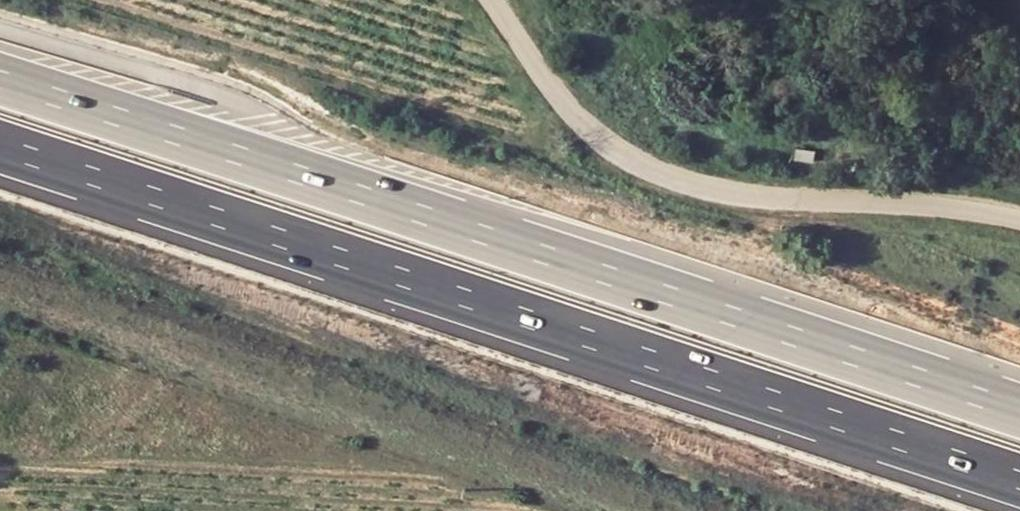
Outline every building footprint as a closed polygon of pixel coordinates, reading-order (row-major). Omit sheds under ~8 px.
[(815,151),(795,149),(794,160),(814,162),(815,151)]
